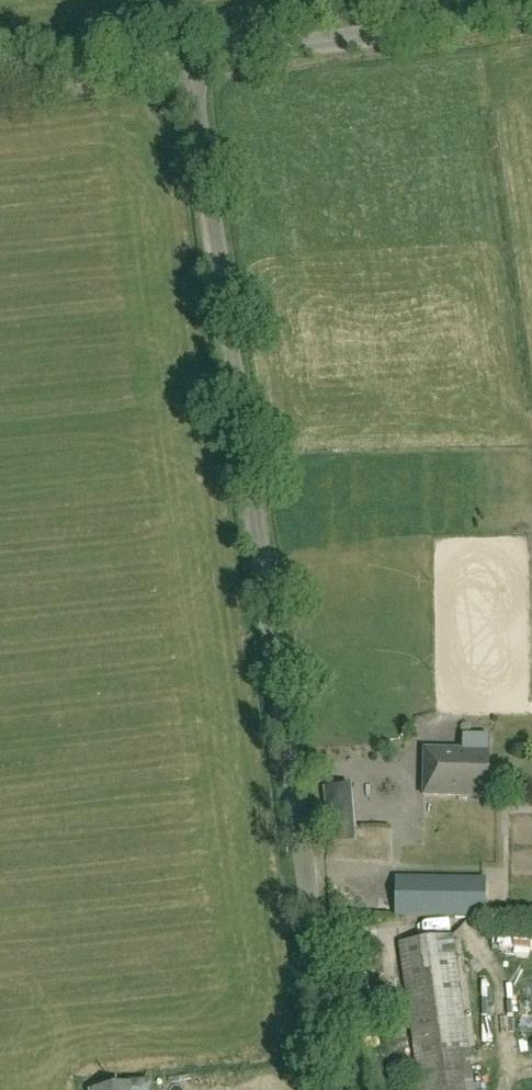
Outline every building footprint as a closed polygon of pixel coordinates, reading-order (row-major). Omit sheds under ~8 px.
[(424,749),(423,795),(487,796),(488,750),(487,750),(488,736),(471,735),(471,750),(424,749)] [(350,787),(324,789),(324,802),(351,800),(350,787)] [(484,916),(485,879),(397,877),(396,915),(484,916)] [(451,935),(399,943),(420,1089),(473,1089),(451,935)] [(372,974),(389,969),(385,956),(368,962),(372,974)] [(368,1044),(374,1068),(393,1063),(387,1039),(368,1044)] [(129,1075),(97,1079),(98,1089),(131,1089),(129,1075)]
